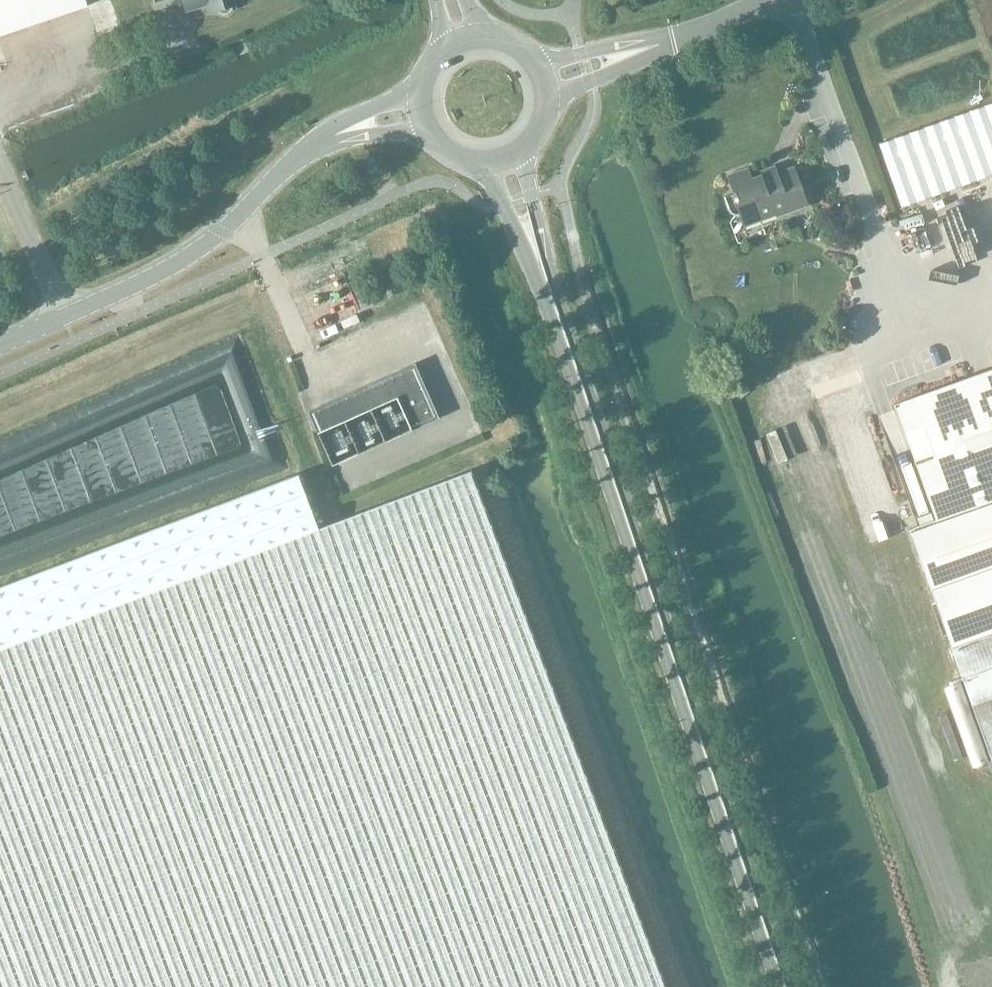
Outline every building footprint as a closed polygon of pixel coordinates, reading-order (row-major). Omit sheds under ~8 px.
[(88,6),(86,0),(0,0),(0,35),(88,6)] [(186,10),(207,3),(210,12),(217,10),(221,13),(225,13),(229,12),(231,9),(233,5),(239,3),(238,0),(183,0),(186,10)] [(878,143),(901,207),(991,174),(991,102),(878,143)] [(747,169),(728,176),(734,192),(732,192),(733,193),(724,196),(726,203),(727,203),(728,208),(731,212),(735,214),(740,213),(744,224),(776,213),(777,215),(807,204),(793,167),(792,168),(777,174),(774,166),(758,172),(759,176),(751,179),(747,169)] [(317,432),(396,396),(411,430),(439,418),(414,363),(353,390),(340,396),(307,410),(317,432)] [(893,403),(936,522),(941,535),(991,517),(991,368),(893,403)] [(0,645),(0,986),(664,986),(468,468),(0,645)] [(909,529),(951,646),(991,761),(991,517),(941,535),(936,522),(914,529),(913,527),(909,529)]
